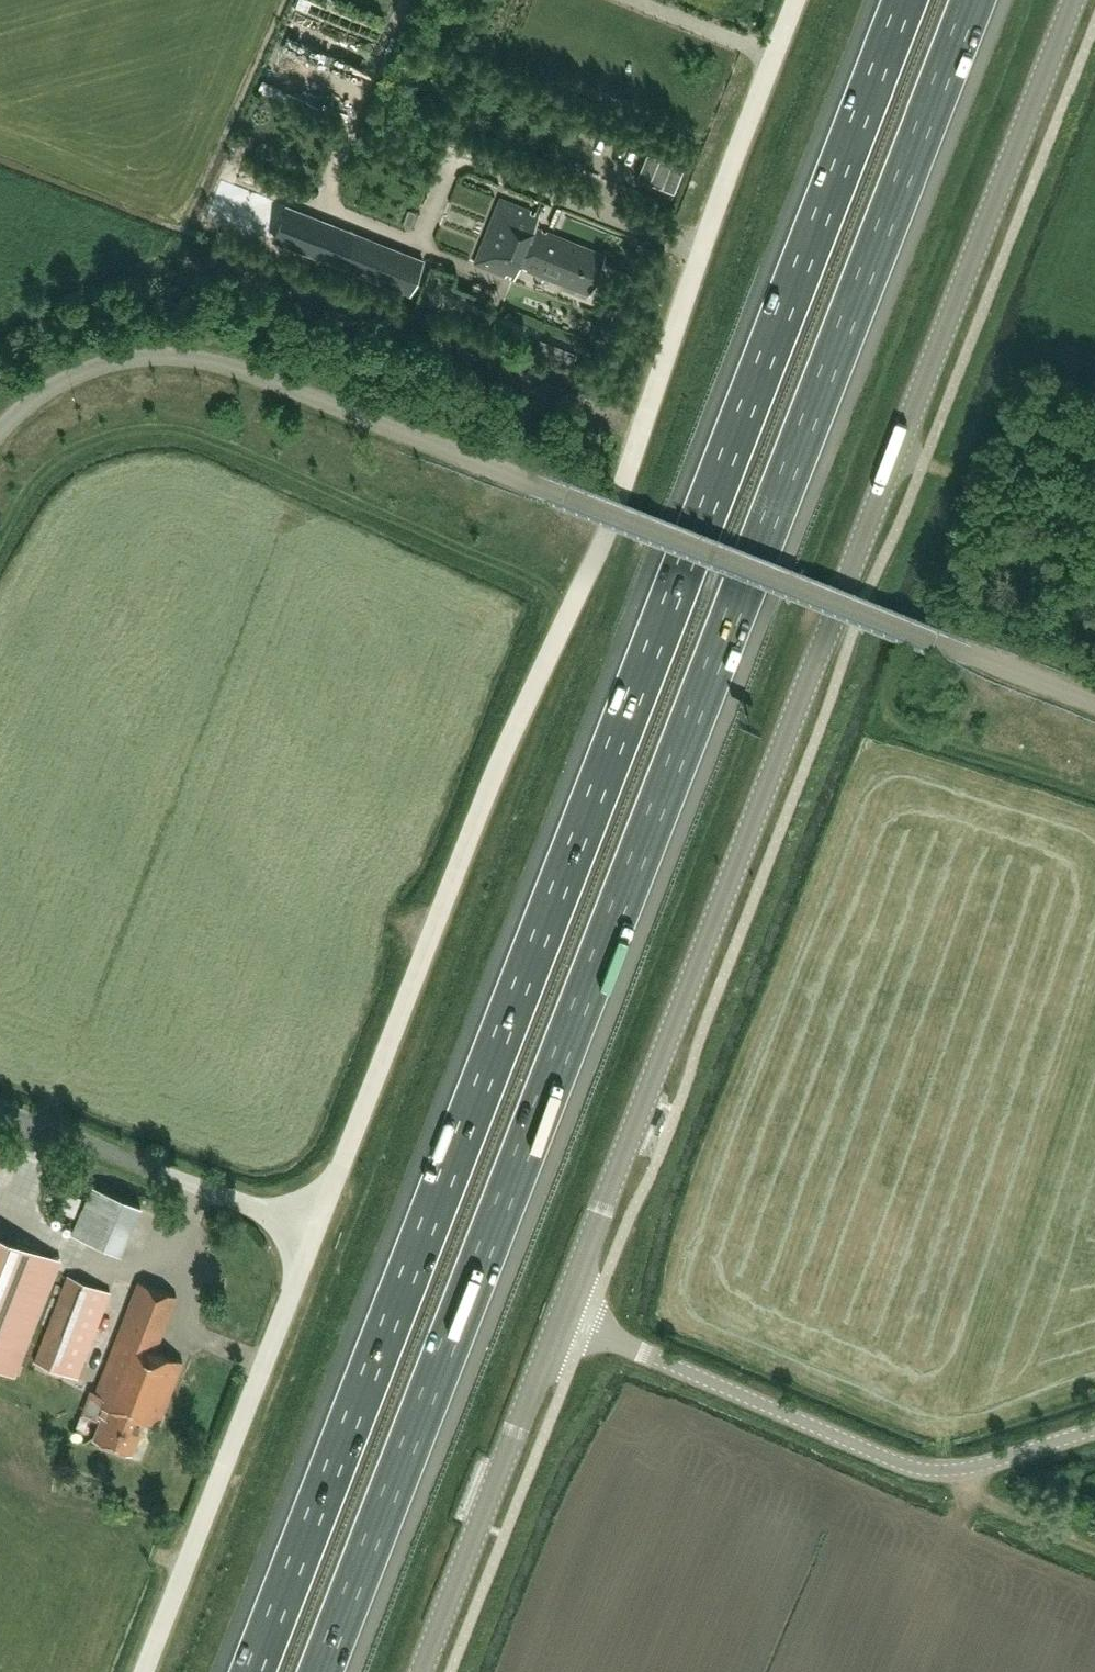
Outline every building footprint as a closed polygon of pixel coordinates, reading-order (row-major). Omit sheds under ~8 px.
[(294,116),(294,131),(310,131),(310,116),(294,116)] [(579,176),(585,161),(572,155),(566,171),(579,176)] [(605,254),(535,227),(540,214),(500,199),(475,263),(515,278),(520,267),(589,294),(605,254)] [(342,266),(356,232),(289,205),(275,239),(342,266)] [(224,207),(219,230),(242,234),(247,212),(224,207)] [(447,223),(468,231),(471,220),(451,213),(447,223)] [(422,259),(356,232),(342,266),(409,293),(422,259)] [(539,340),(535,352),(571,366),(576,354),(539,340)] [(9,1151),(0,1146),(0,1171),(9,1151)] [(120,1255),(142,1207),(93,1185),(71,1233),(120,1255)] [(74,1213),(80,1196),(66,1191),(60,1208),(74,1213)] [(15,1373),(58,1263),(0,1240),(0,1367),(15,1373)] [(76,1377),(110,1292),(68,1275),(34,1361),(76,1377)] [(158,1425),(183,1361),(156,1351),(177,1295),(137,1280),(96,1391),(90,1388),(81,1413),(99,1421),(93,1436),(132,1451),(144,1419),(158,1425)]
